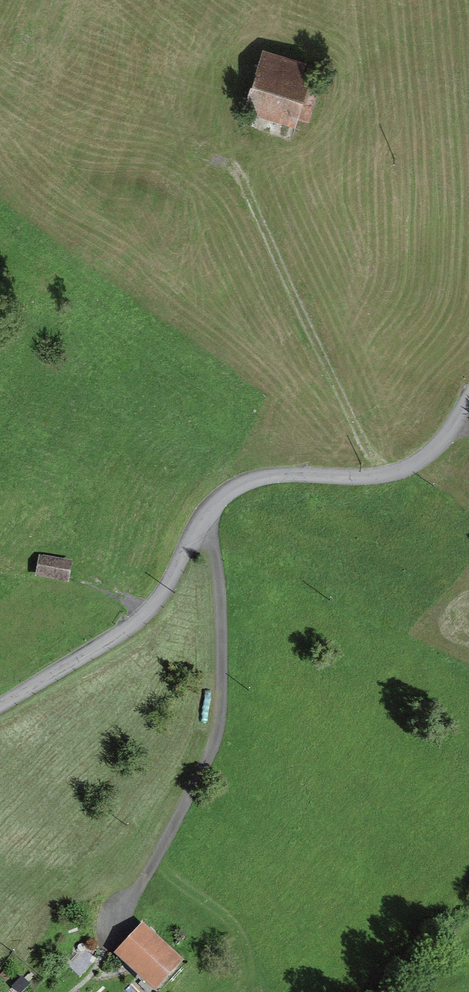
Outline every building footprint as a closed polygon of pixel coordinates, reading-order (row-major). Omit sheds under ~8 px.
[(303,70),(306,61),(262,48),(243,110),(296,126),(298,118),(310,122),(320,87),(309,83),(312,73),(303,70)] [(72,561),(38,556),(35,576),(68,582),(72,561)] [(144,926),(117,954),(156,991),(160,991),(185,965),(144,926)]
